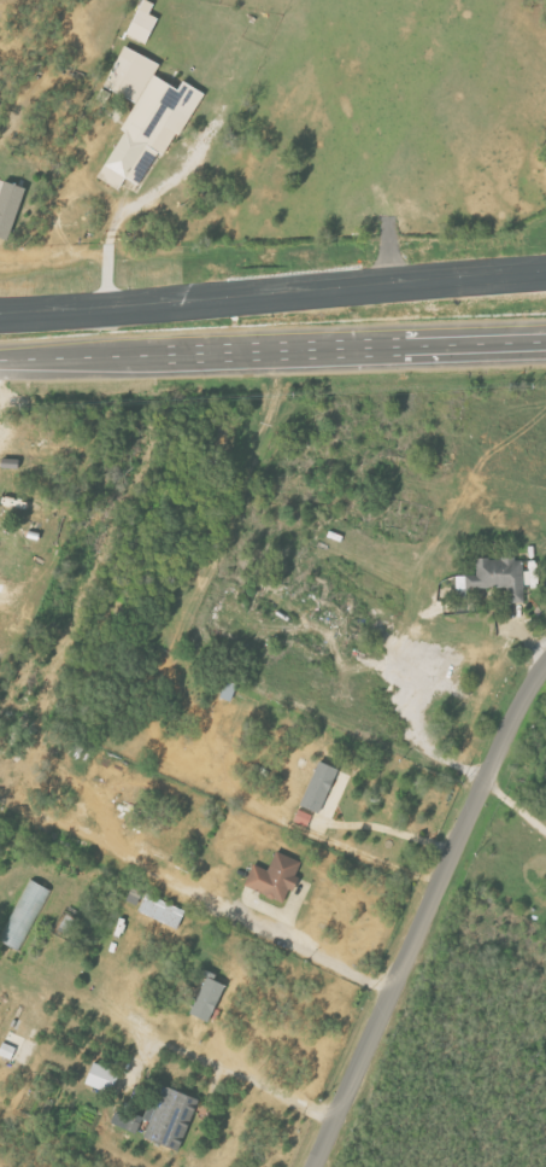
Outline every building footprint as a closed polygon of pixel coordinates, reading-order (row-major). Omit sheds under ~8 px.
[(151,14),(155,3),(148,0),(142,0),(129,36),(149,43),(159,17),(151,14)] [(101,179),(122,189),(127,179),(150,190),(198,87),(185,81),(182,88),(155,75),(161,63),(124,46),(105,88),(136,102),(122,130),(124,131),(101,179)] [(6,181),(0,198),(0,237),(11,241),(28,187),(6,181)] [(526,602),(525,557),(477,559),(477,575),(467,575),(467,593),(505,591),(505,603),(526,602)] [(340,769),(320,761),(302,806),(322,814),(340,769)] [(295,822),(308,828),(313,815),(300,810),(295,822)] [(270,870),(255,864),(246,887),(288,903),(304,862),(278,852),(270,870)] [(50,889),(29,880),(1,941),(21,951),(50,889)] [(186,911),(147,894),(139,912),(179,929),(186,911)] [(211,1022),(228,985),(209,977),(192,1014),(211,1022)] [(16,1048),(4,1043),(0,1053),(0,1056),(11,1060),(16,1048)] [(114,1094),(121,1072),(94,1064),(88,1086),(114,1094)] [(144,1138),(180,1152),(200,1099),(161,1084),(148,1119),(151,1120),(144,1138)] [(145,1122),(118,1110),(112,1123),(140,1135),(145,1122)]
